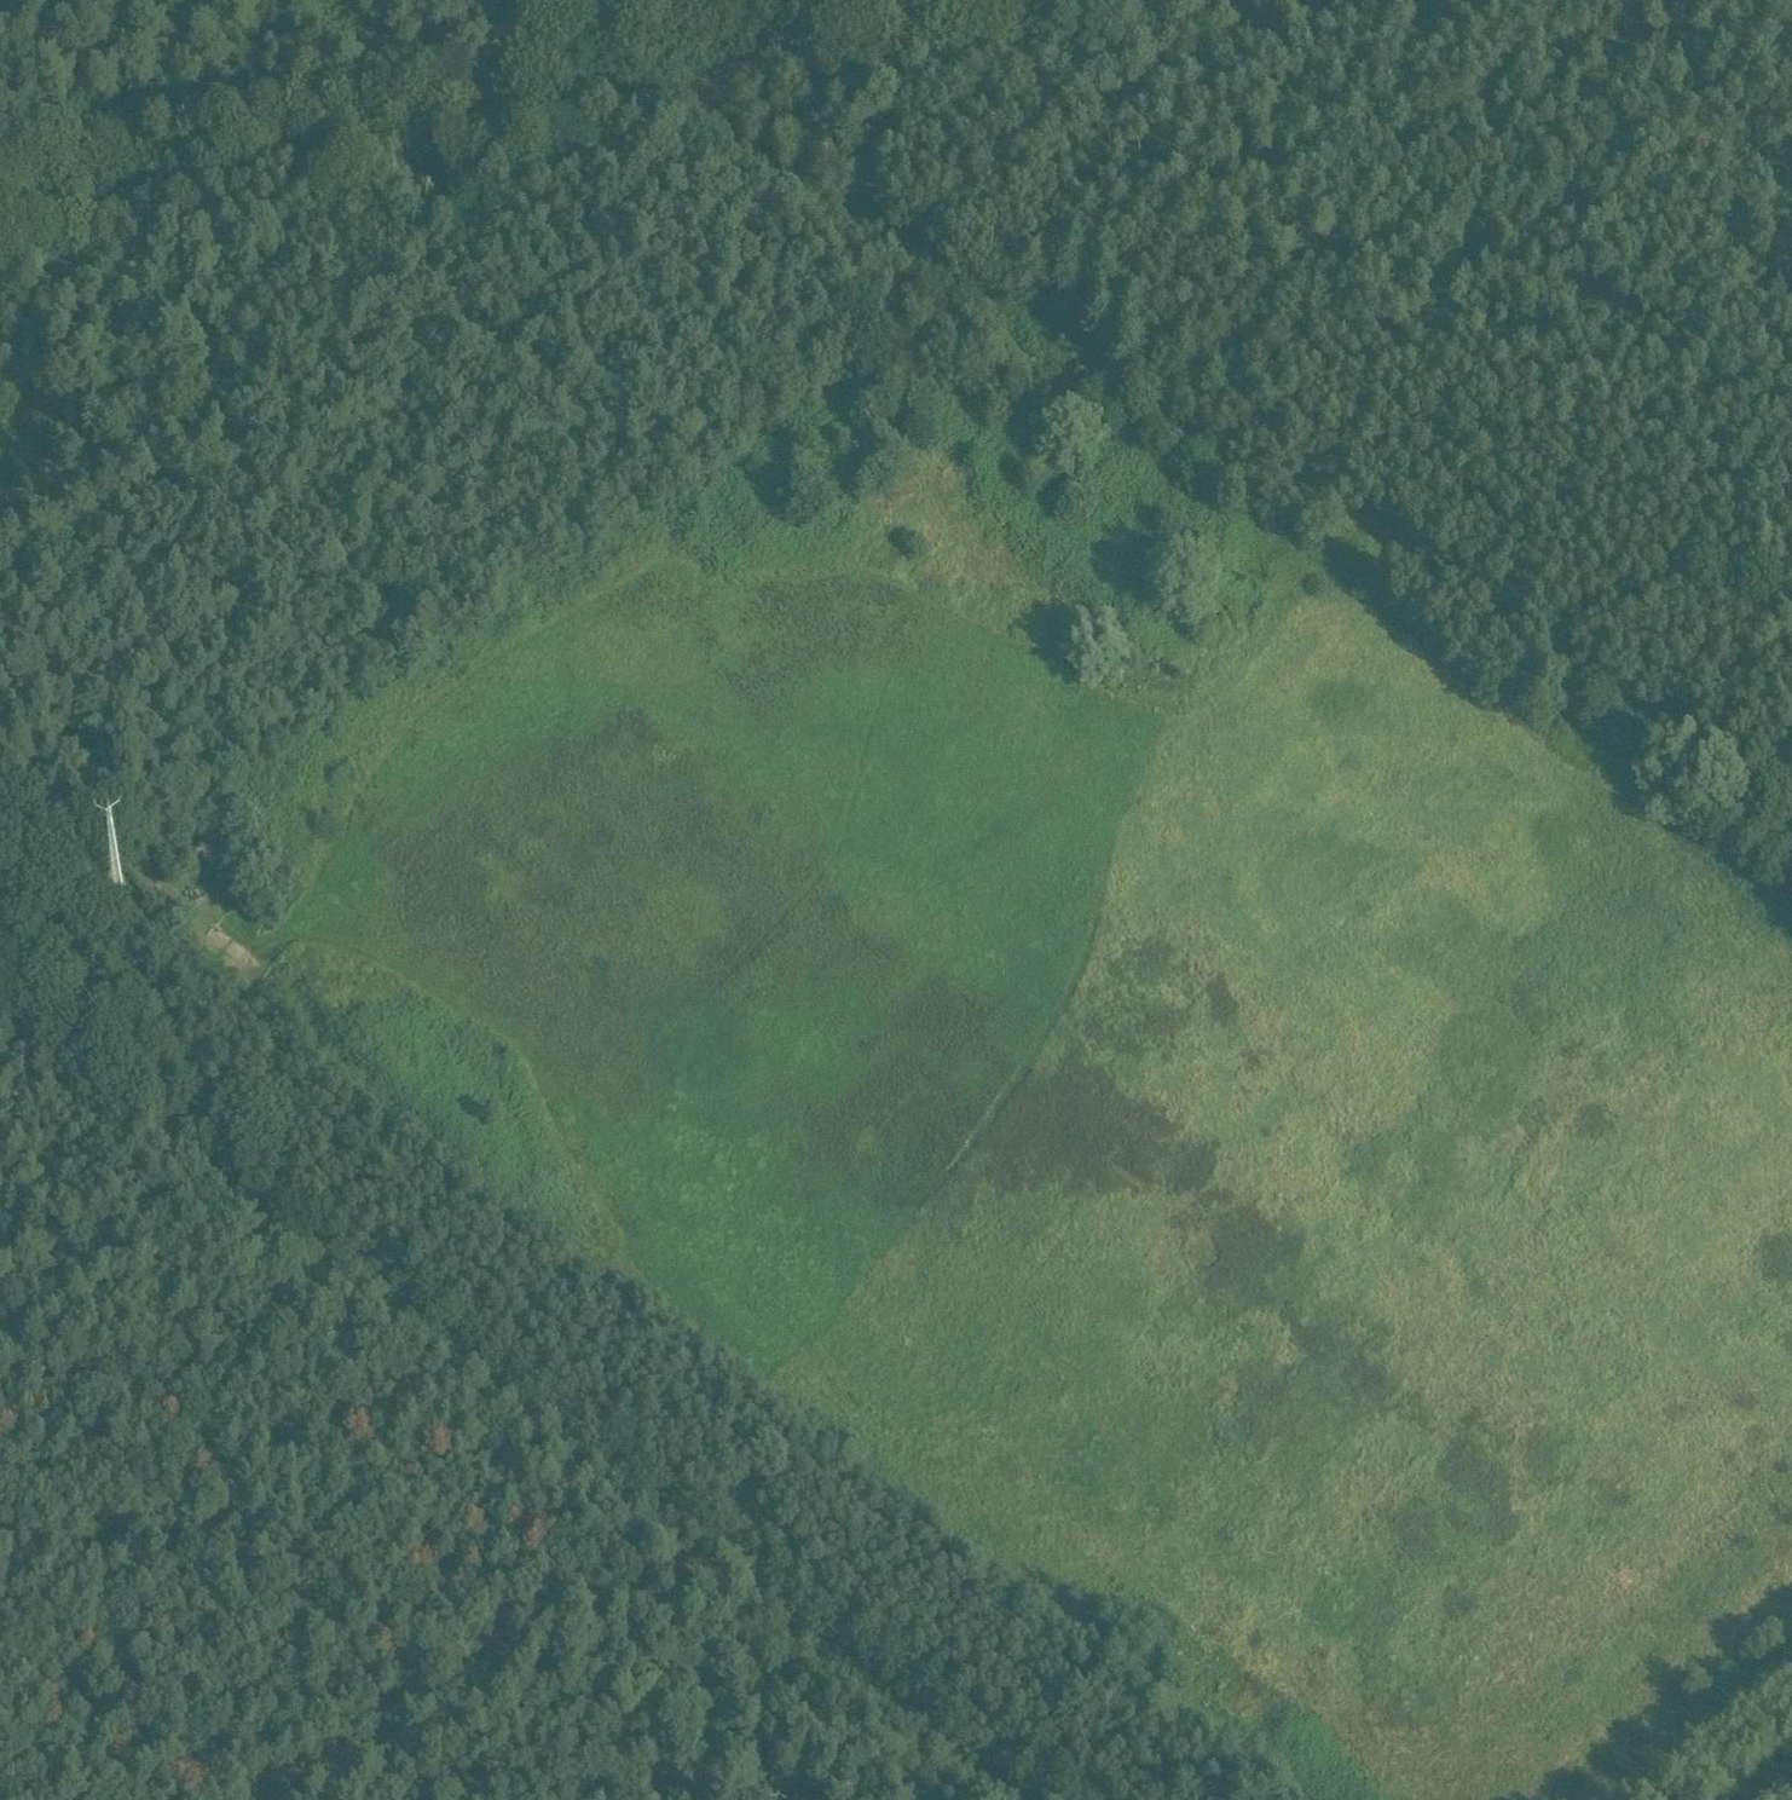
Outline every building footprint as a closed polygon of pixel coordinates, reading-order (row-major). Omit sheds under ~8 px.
[(212,868),(219,859),(202,846),(195,855),(212,868)] [(272,916),(287,897),(278,890),(263,909),(272,916)]
